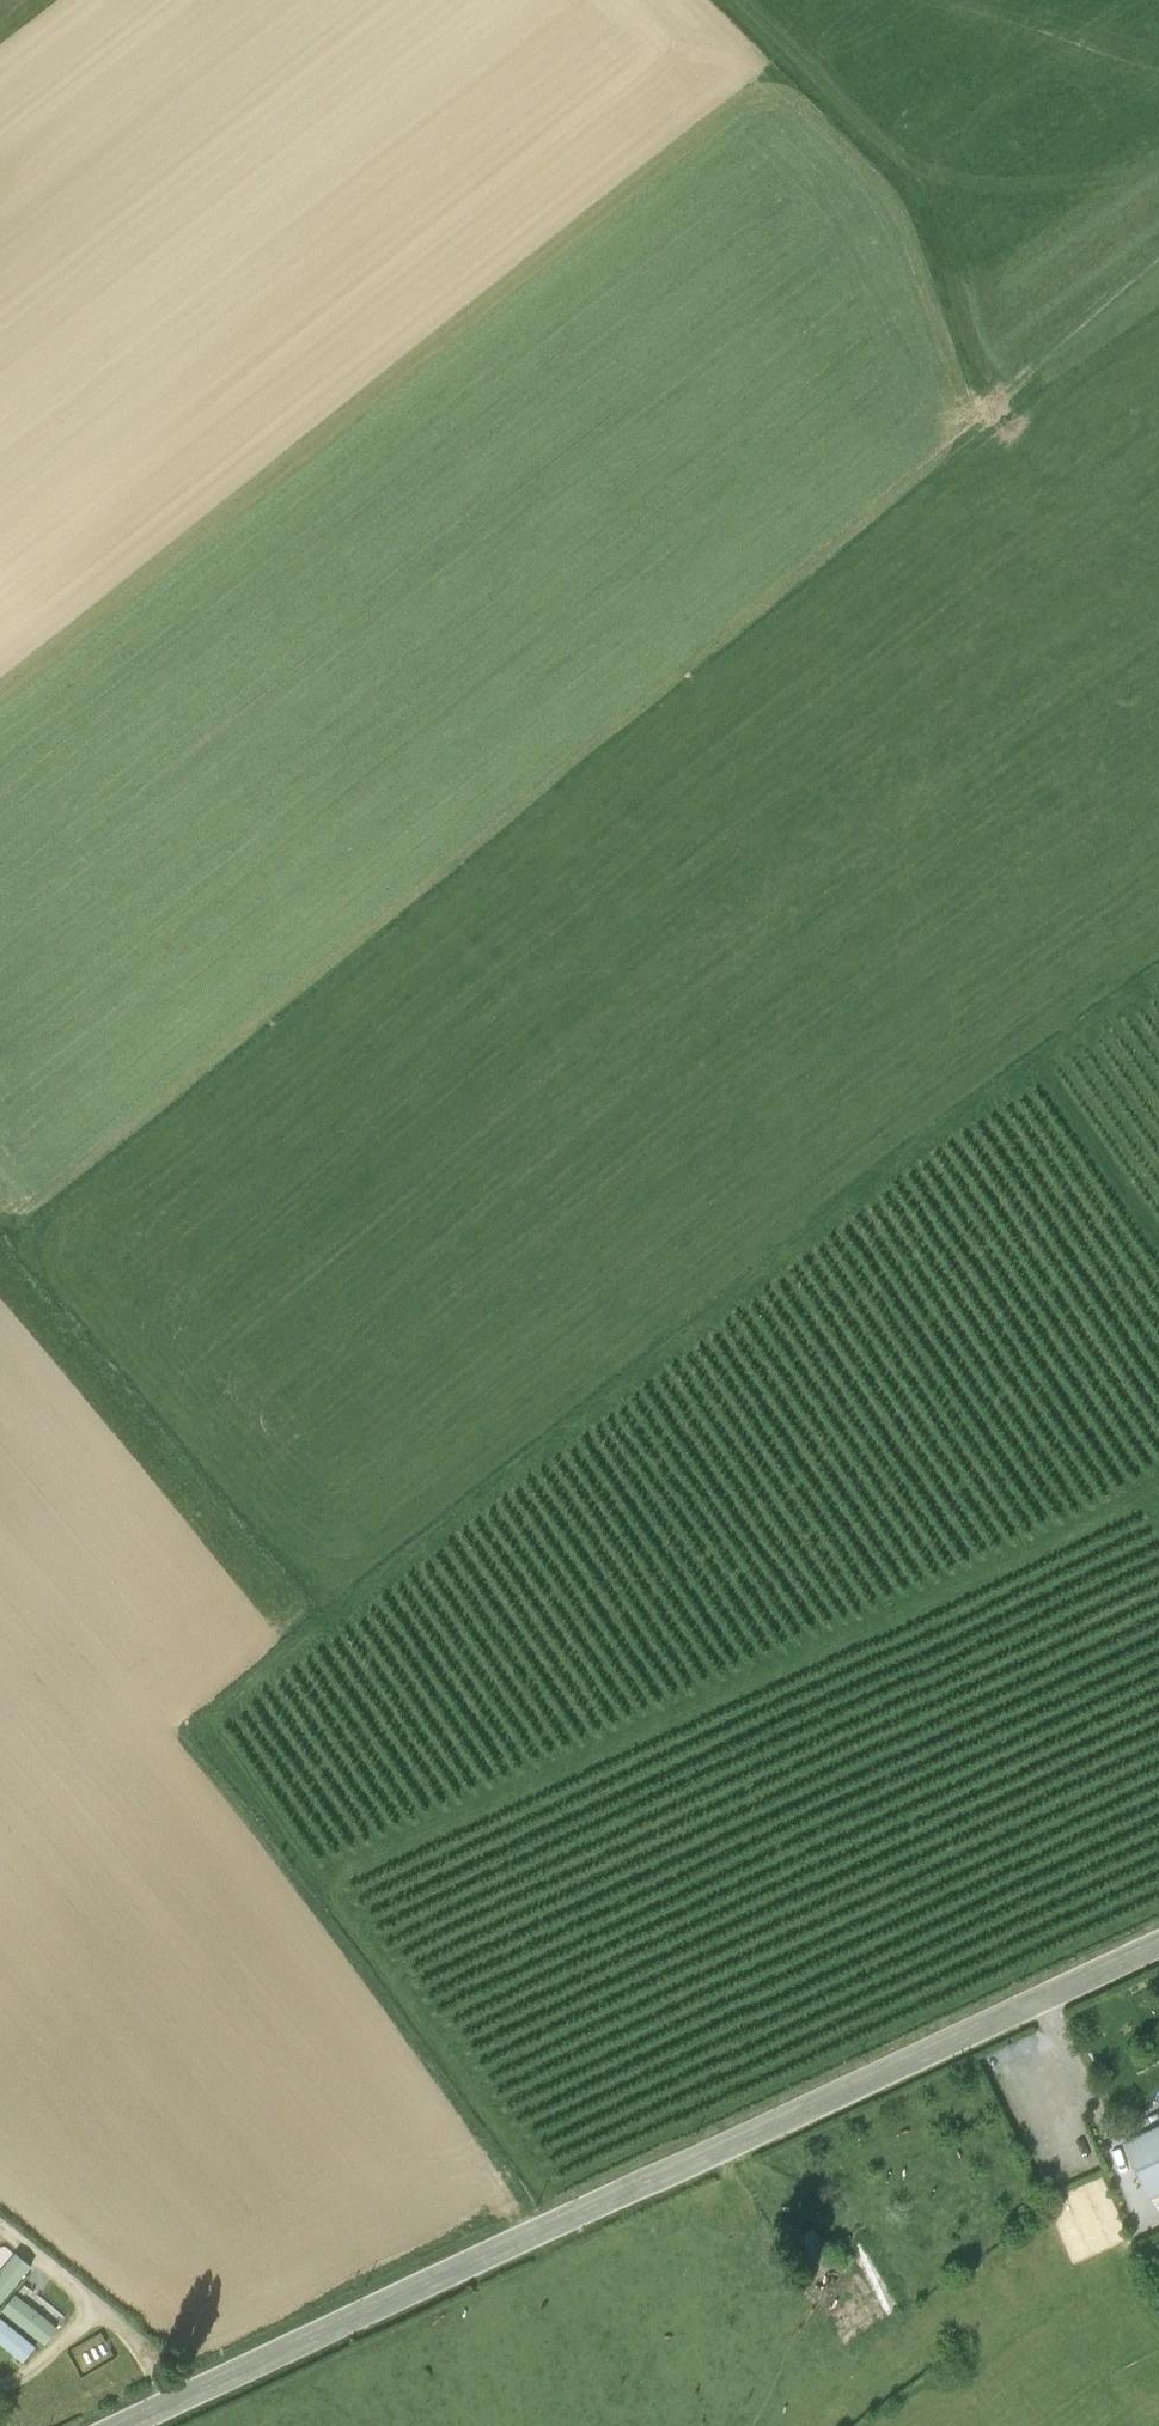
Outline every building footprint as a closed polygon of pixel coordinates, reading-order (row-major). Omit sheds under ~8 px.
[(1122,2143),(1149,2200),(1158,2195),(1158,2126),(1122,2143)] [(813,2227),(786,2243),(809,2281),(835,2264),(813,2227)] [(0,2272),(0,2305),(31,2268),(15,2255),(0,2272)] [(14,2297),(1,2313),(42,2346),(44,2344),(47,2341),(50,2337),(53,2334),(55,2330),(14,2297)] [(21,2367),(35,2350),(0,2321),(0,2349),(21,2367)]
